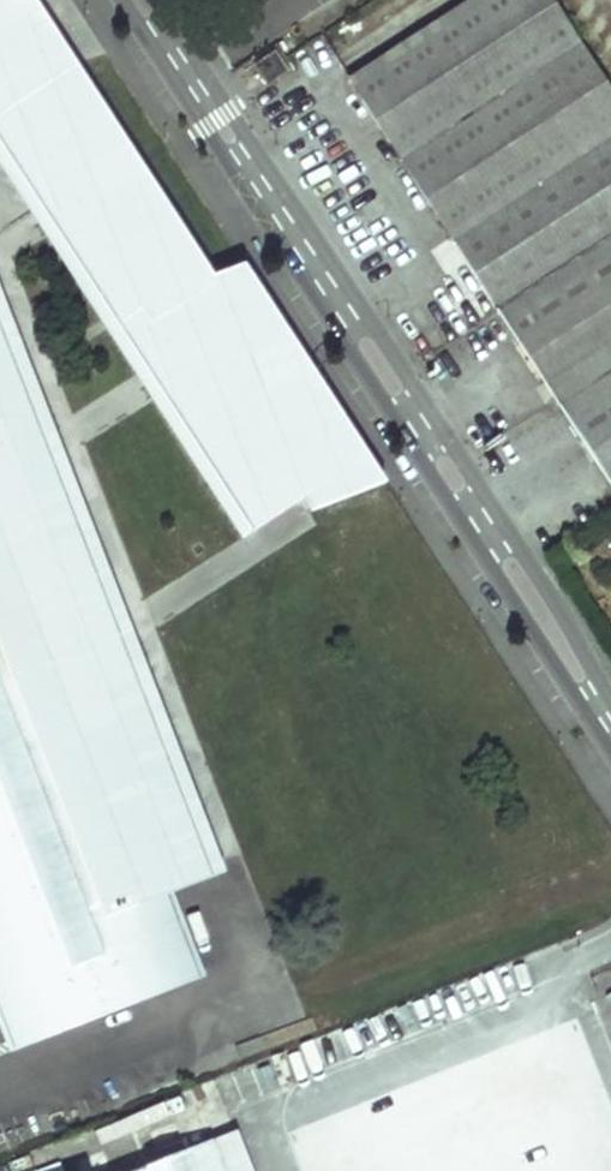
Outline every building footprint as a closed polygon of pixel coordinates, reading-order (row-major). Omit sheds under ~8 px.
[(40,204),(67,187),(84,213),(57,230),(110,312),(117,323),(145,367),(171,350),(189,377),(162,394),(250,531),(300,500),(308,512),(383,484),(242,265),(214,280),(79,64),(39,0),(0,0),(0,141),(40,204)] [(551,0),(469,0),(348,78),(498,309),(586,252),(610,235),(610,92),(551,0)] [(275,51),(255,65),(268,84),(289,70),(275,51)] [(67,187),(40,204),(57,230),(84,213),(67,187)] [(586,252),(498,309),(610,481),(610,235),(586,252)] [(29,408),(0,332),(0,420),(29,408)] [(171,350),(145,367),(162,394),(189,377),(171,350)] [(0,420),(0,435),(6,450),(40,437),(29,408),(0,420)] [(8,1043),(193,972),(159,881),(203,865),(127,664),(92,678),(81,649),(115,636),(40,437),(6,450),(0,435),(0,1021),(8,1043)] [(115,636),(81,649),(92,678),(127,664),(115,636)] [(212,1140),(183,1151),(132,1170),(224,1170),(212,1140)]
